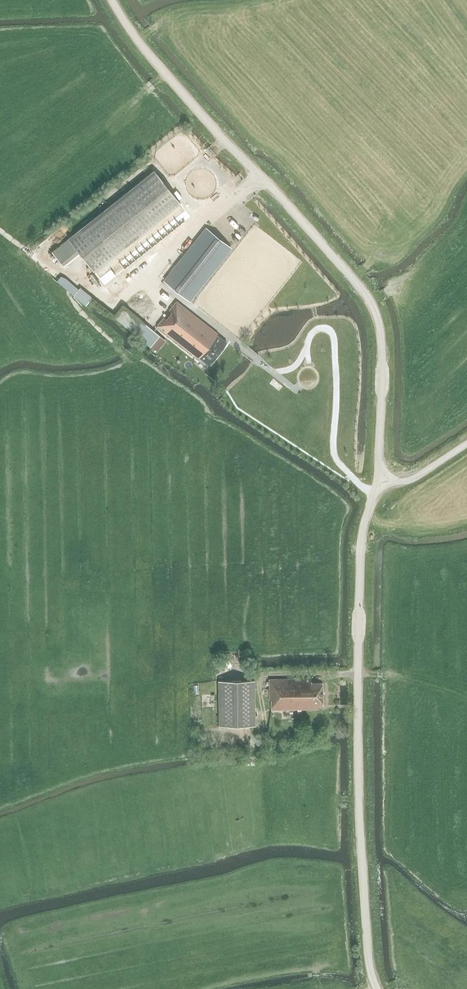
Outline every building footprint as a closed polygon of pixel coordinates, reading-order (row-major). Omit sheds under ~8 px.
[(154,171),(68,239),(51,252),(63,266),(79,253),(103,284),(189,215),(154,171)] [(206,229),(165,281),(189,300),(230,248),(206,229)] [(73,295),(76,292),(78,289),(65,278),(61,276),(57,281),(67,290),(73,295)] [(176,301),(157,326),(198,359),(199,358),(209,365),(227,343),(217,335),(218,334),(176,301)] [(159,336),(151,329),(123,305),(114,316),(142,340),(150,346),(159,336)] [(319,705),(323,705),(322,682),(311,683),(311,678),(269,680),(269,701),(271,701),(271,710),(319,709),(319,705)] [(255,726),(254,680),(217,681),(218,726),(255,726)]
